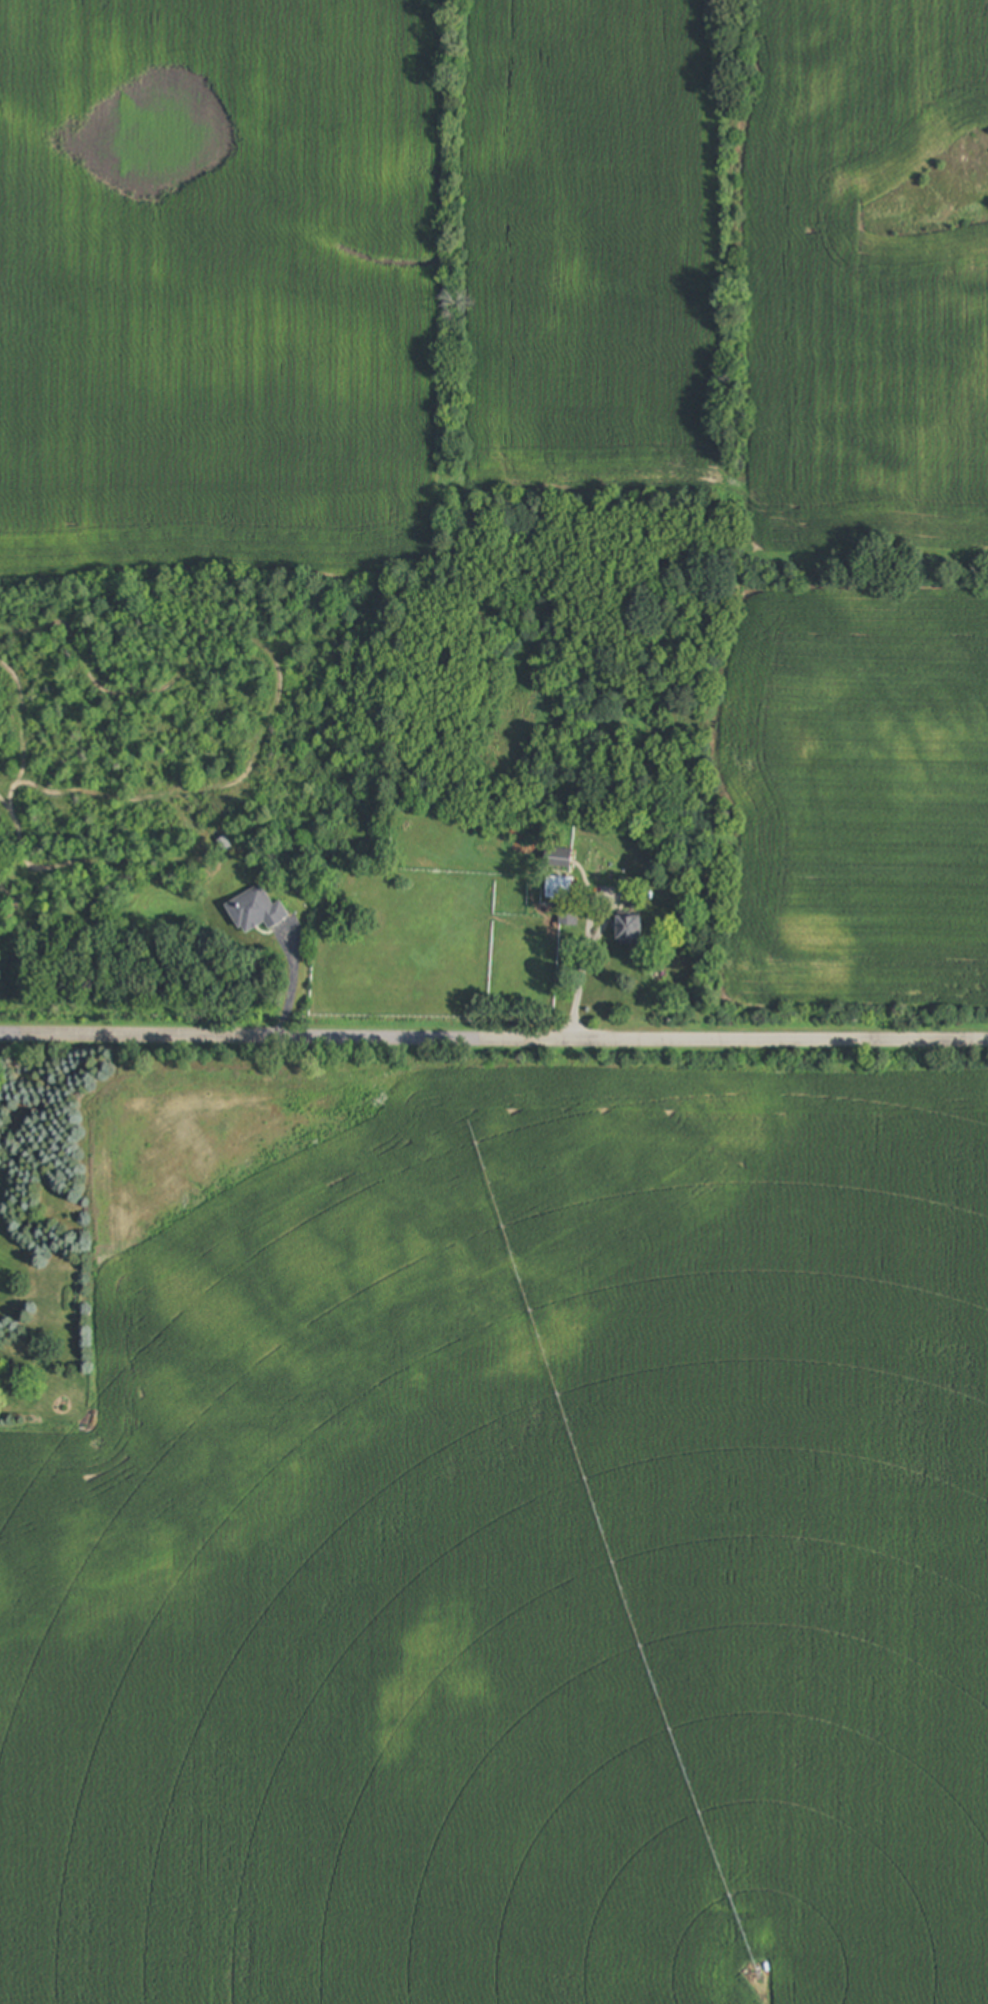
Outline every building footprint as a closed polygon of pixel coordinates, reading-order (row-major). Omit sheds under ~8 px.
[(270,929),(290,918),(281,902),(274,906),(262,886),(227,905),(243,935),(266,923),(270,929)] [(644,918),(619,918),(619,944),(644,944),(644,918)]
